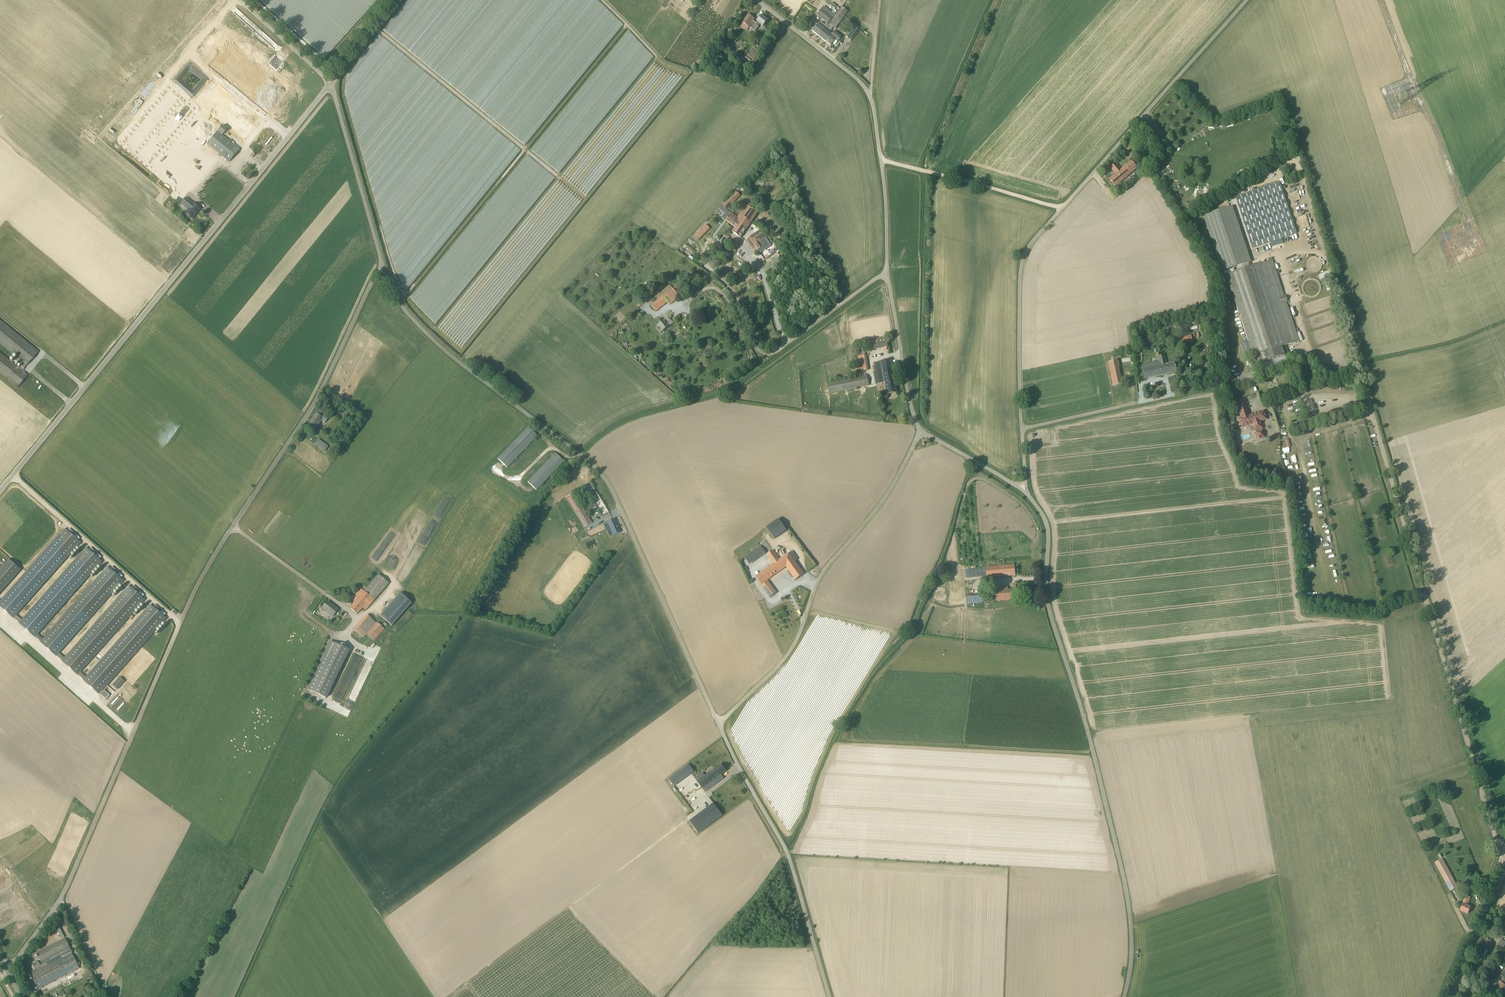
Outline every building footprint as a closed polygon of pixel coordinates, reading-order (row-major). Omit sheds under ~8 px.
[(829,23),(835,15),(823,7),(817,15),(829,23)] [(829,24),(834,27),(835,29),(845,15),(846,14),(848,11),(842,7),(829,24)] [(756,23),(753,21),(754,19),(748,14),(740,25),(746,30),(749,27),(752,29),(755,25),(758,27),(760,24),(763,27),(768,20),(761,16),(756,23)] [(729,35),(734,27),(733,26),(735,22),(735,21),(737,18),(734,16),(729,24),(724,32),(726,33),(725,35),(727,36),(728,34),(729,35)] [(827,27),(826,27),(820,22),(816,28),(813,26),(810,29),(819,36),(825,30),(827,27)] [(829,33),(831,30),(827,27),(826,27),(827,27),(825,30),(819,36),(826,42),(831,35),(832,35),(829,33)] [(851,28),(845,36),(850,39),(856,31),(851,28)] [(841,38),(834,32),(832,35),(831,35),(826,42),(830,45),(832,43),(835,45),(841,38)] [(273,108),(289,88),(227,39),(206,65),(267,113),(272,106),(273,108)] [(667,85),(672,90),(682,78),(673,71),(671,74),(668,71),(664,75),(667,77),(665,80),(668,83),(667,85)] [(170,86),(122,145),(147,166),(195,107),(170,86)] [(207,143),(229,162),(239,149),(222,135),(228,128),(223,125),(217,131),(207,143)] [(1142,146),(1147,142),(1140,133),(1135,137),(1142,146)] [(1120,151),(1123,154),(1125,155),(1136,143),(1135,142),(1136,141),(1132,137),(1129,141),(1120,151)] [(1115,186),(1136,168),(1134,165),(1139,161),(1136,158),(1121,170),(1116,163),(1110,168),(1116,174),(1109,180),(1115,186)] [(1280,182),(1235,195),(1251,249),(1270,243),(1272,251),(1285,247),(1283,240),(1282,237),(1295,234),(1280,182)] [(176,198),(182,190),(177,186),(170,194),(176,198)] [(721,205),(723,207),(726,210),(727,210),(731,213),(732,213),(733,214),(734,211),(729,207),(740,195),(735,190),(721,205)] [(1290,193),(1292,200),(1299,199),(1298,191),(1290,193)] [(192,219),(200,209),(186,197),(181,203),(188,209),(185,213),(192,219)] [(761,205),(768,210),(771,206),(765,201),(761,205)] [(1181,219),(1202,205),(1200,202),(1178,215),(1181,219)] [(737,217),(733,214),(732,213),(731,213),(726,221),(735,228),(732,232),(741,238),(758,212),(752,208),(754,206),(749,203),(748,205),(746,204),(739,214),(737,217)] [(1203,216),(1221,270),(1237,265),(1248,262),(1251,261),(1250,258),(1233,207),(1203,216)] [(702,237),(708,231),(707,230),(709,228),(706,224),(697,233),(702,237)] [(760,231),(750,238),(749,238),(757,250),(764,246),(761,241),(765,238),(760,231)] [(1257,364),(1264,362),(1269,360),(1284,355),(1288,353),(1286,347),(1282,348),(1281,346),(1299,340),(1286,301),(1288,301),(1285,294),(1284,295),(1272,259),(1226,275),(1253,357),(1254,356),(1257,364)] [(670,285),(664,290),(654,299),(655,301),(651,305),(656,311),(668,302),(670,304),(680,297),(678,294),(683,291),(678,285),(673,289),(670,285)] [(697,290),(693,286),(692,285),(686,290),(691,295),(692,294),(697,290)] [(695,309),(697,315),(708,309),(705,303),(695,309)] [(670,316),(657,325),(662,331),(673,323),(670,319),(672,317),(670,316)] [(0,321),(0,343),(16,356),(11,363),(0,354),(0,372),(10,380),(9,381),(18,388),(27,376),(22,371),(27,365),(38,352),(0,321)] [(1193,341),(1191,334),(1181,336),(1183,343),(1193,341)] [(886,337),(881,338),(870,340),(871,350),(888,347),(886,337)] [(868,370),(866,355),(854,357),(856,372),(868,370)] [(1164,355),(1158,356),(1159,361),(1142,365),(1145,379),(1177,372),(1175,363),(1166,364),(1164,355)] [(897,393),(890,360),(874,363),(876,372),(873,373),(876,384),(885,382),(887,395),(897,393)] [(1118,360),(1108,362),(1108,363),(1113,385),(1113,386),(1123,384),(1123,383),(1122,377),(1121,378),(1118,367),(1119,366),(1118,361),(1118,360)] [(867,375),(827,383),(829,394),(869,386),(867,375)] [(1278,388),(1275,379),(1267,381),(1269,391),(1278,388)] [(1249,416),(1244,402),(1238,405),(1242,418),(1240,419),(1242,427),(1253,423),(1258,439),(1265,437),(1260,421),(1266,419),(1263,412),(1249,416)] [(325,424),(330,417),(319,409),(308,425),(314,430),(321,421),(325,424)] [(507,467),(534,439),(538,436),(528,427),(498,458),(507,467)] [(316,450),(322,455),(328,446),(326,444),(327,443),(325,441),(323,442),(322,441),(316,450)] [(537,490),(564,461),(555,453),(528,481),(537,490)] [(583,486),(599,512),(602,517),(609,513),(590,482),(583,486)] [(588,517),(574,493),(566,498),(584,528),(592,523),(593,522),(590,516),(588,517)] [(620,533),(614,519),(603,524),(606,529),(610,528),(614,535),(620,533)] [(264,532),(271,537),(276,530),(270,525),(264,532)] [(44,639),(38,634),(102,562),(86,548),(22,620),(16,615),(80,543),(78,541),(64,528),(0,601),(0,606),(13,618),(14,618),(19,623),(35,637),(41,642),(56,656),(57,656),(62,661),(78,675),(83,680),(99,694),(166,619),(150,605),(86,677),(81,672),(145,600),(129,586),(64,658),(59,653),(123,581),(108,567),(44,639)] [(761,546),(744,557),(749,564),(766,553),(761,546)] [(780,560),(773,550),(767,554),(774,564),(756,577),(761,584),(786,566),(796,580),(804,574),(795,562),(798,560),(793,551),(780,560)] [(21,570),(8,559),(0,568),(0,593),(21,570)] [(995,577),(1009,576),(1015,575),(1014,565),(969,569),(969,570),(970,578),(986,577),(986,578),(995,577)] [(350,608),(357,614),(362,608),(365,610),(389,583),(379,574),(364,591),(360,588),(351,598),(355,602),(350,608)] [(761,585),(767,593),(770,597),(776,593),(767,581),(761,585)] [(995,591),(996,601),(1017,599),(1017,589),(1009,590),(1008,586),(995,587),(995,591)] [(412,600),(399,591),(383,617),(396,625),(412,600)] [(966,595),(967,604),(983,602),(983,594),(966,595)] [(333,617),(338,610),(328,601),(322,608),(333,617)] [(373,640),(381,632),(384,628),(377,622),(376,623),(367,615),(354,629),(364,637),(366,634),(373,640)] [(332,621),(336,625),(341,620),(336,616),(332,621)] [(344,648),(340,646),(331,641),(324,656),(308,689),(316,693),(318,694),(321,695),(326,698),(350,650),(344,648)] [(116,681),(113,685),(118,690),(121,686),(116,681)] [(102,691),(100,694),(106,699),(110,695),(104,690),(103,691),(102,691)] [(702,772),(695,778),(697,782),(702,789),(702,788),(705,792),(716,784),(713,780),(721,775),(726,771),(721,764),(705,776),(702,772)] [(685,766),(669,779),(674,786),(691,774),(685,766)] [(700,832),(704,829),(722,815),(713,803),(692,819),(689,821),(698,833),(700,832)] [(1450,891),(1458,887),(1460,886),(1458,883),(1456,884),(1443,859),(1435,863),(1450,891)] [(1468,914),(1471,907),(1467,905),(1471,898),(1465,895),(1462,903),(1463,904),(1463,905),(1461,911),(1468,914)] [(62,939),(65,937),(59,926),(56,927),(62,939)] [(1488,949),(1492,940),(1485,937),(1482,943),(1480,942),(1474,953),(1482,957),(1484,958),(1488,949)] [(38,989),(39,988),(79,968),(64,939),(37,953),(41,963),(39,964),(38,961),(33,964),(37,971),(30,974),(38,989)] [(1470,973),(1467,976),(1473,981),(1476,977),(1470,973)] [(1496,988),(1500,991),(1504,985),(1501,981),(1496,988)]
